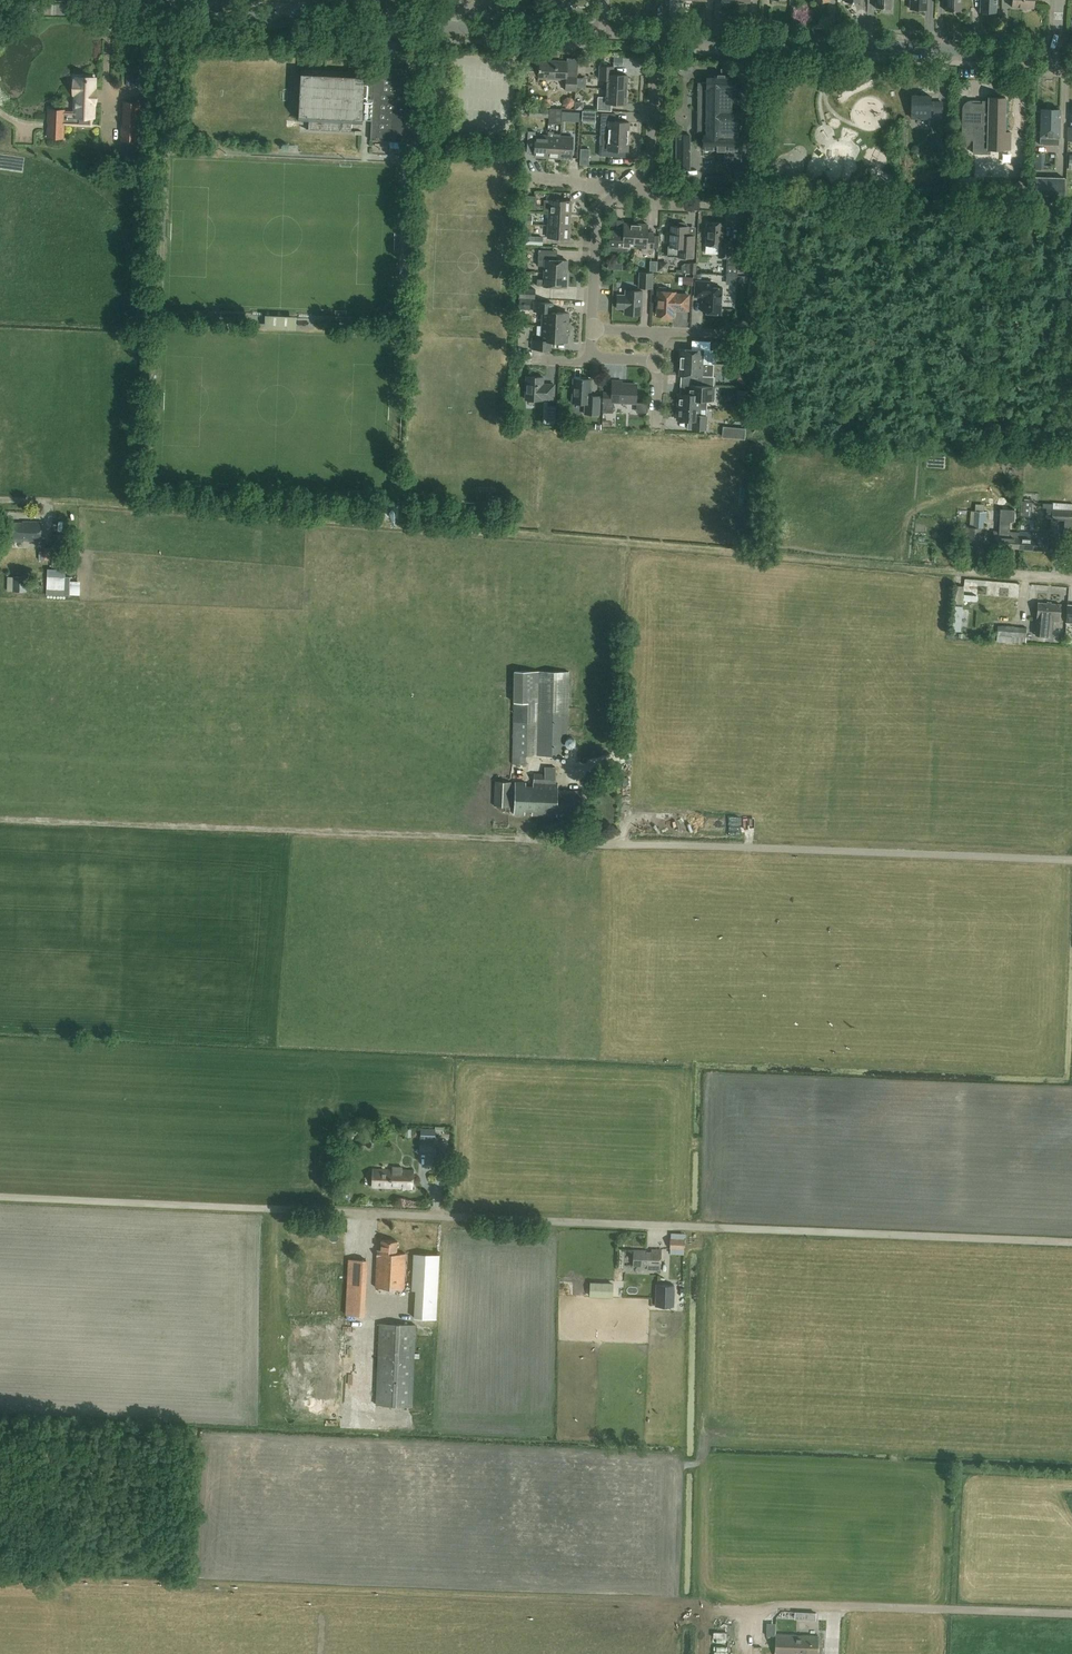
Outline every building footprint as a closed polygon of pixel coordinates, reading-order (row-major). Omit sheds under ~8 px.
[(910,9),(926,9),(926,0),(911,0),(910,9)] [(945,10),(961,10),(961,0),(946,0),(945,10)] [(996,0),(981,0),(980,11),(996,12),(996,0)] [(566,79),(565,89),(576,90),(577,76),(567,75),(567,61),(556,60),(555,61),(540,60),(540,67),(539,67),(538,78),(566,79)] [(607,88),(626,89),(627,75),(613,74),(614,66),(600,65),(599,79),(607,79),(607,88)] [(301,69),(298,120),(309,120),(308,129),(351,131),(351,123),(362,123),(364,91),(373,91),(370,140),(409,142),(410,132),(410,122),(412,121),(413,122),(413,121),(413,120),(412,119),(412,118),(412,117),(411,117),(411,116),(411,115),(411,114),(411,113),(410,112),(410,111),(410,110),(410,109),(410,108),(410,109),(407,109),(408,78),(408,73),(404,69),(387,68),(383,72),(383,77),(364,76),(365,72),(301,69)] [(698,131),(703,131),(702,148),(741,148),(742,107),(735,107),(735,74),(707,73),(707,83),(698,82),(698,131)] [(74,80),(74,94),(76,94),(75,112),(64,111),(64,110),(49,109),(48,137),(63,138),(63,123),(77,124),(77,116),(94,117),(94,101),(95,101),(95,90),(95,78),(76,77),(76,80),(74,80)] [(626,89),(607,88),(606,97),(598,96),(598,110),(612,110),(612,102),(626,103),(626,89)] [(930,117),(930,109),(935,109),(935,113),(942,113),(942,102),(930,102),(930,95),(911,94),(911,117),(930,117)] [(542,97),(539,106),(548,109),(551,101),(542,97)] [(962,107),(962,109),(961,147),(963,147),(964,147),(966,146),(967,145),(968,145),(969,144),(970,142),(970,141),(971,140),(971,138),(973,139),(973,152),(989,153),(989,148),(1010,148),(1011,131),(1004,131),(1005,97),(988,97),(988,100),(972,99),(970,99),(968,100),(967,101),(965,102),(964,103),(963,104),(962,106),(962,107)] [(140,102),(123,101),(121,141),(139,141),(140,102)] [(1041,108),(1040,144),(1058,144),(1060,109),(1041,108)] [(583,110),(582,120),(594,121),(594,111),(583,110)] [(601,134),(628,136),(629,121),(615,121),(615,113),(601,113),(600,134),(601,134)] [(935,124),(934,147),(948,147),(949,124),(935,124)] [(585,129),(586,135),(596,134),(594,127),(585,129)] [(628,150),(628,136),(601,134),(600,155),(613,156),(613,150),(628,150)] [(547,156),(548,136),(535,135),(534,155),(547,156)] [(690,135),(677,135),(677,168),(690,168),(690,135)] [(559,157),(560,137),(548,136),(547,156),(559,157)] [(560,137),(559,157),(572,157),(573,138),(560,137)] [(149,177),(149,156),(141,156),(140,177),(146,177),(149,177)] [(1035,176),(1035,199),(1063,200),(1064,177),(1035,176)] [(720,177),(719,190),(729,190),(729,177),(720,177)] [(527,197),(527,210),(532,210),(536,210),(536,196),(527,195),(527,197)] [(550,212),(569,213),(570,200),(550,199),(550,212)] [(576,206),(576,215),(585,215),(584,205),(576,206)] [(1040,207),(1040,215),(1066,215),(1065,206),(1040,207)] [(569,213),(550,212),(549,224),(569,225),(569,213)] [(717,254),(717,256),(731,257),(732,241),(722,240),(723,222),(706,222),(705,253),(717,254)] [(635,247),(636,224),(624,223),(623,231),(610,230),(609,250),(616,251),(627,251),(627,246),(635,247)] [(671,226),(670,243),(669,243),(668,257),(693,259),(694,244),(688,244),(689,227),(688,227),(688,225),(686,223),(680,223),(678,225),(678,226),(671,226)] [(569,225),(549,224),(548,238),(568,239),(569,225)] [(636,224),(635,247),(642,247),(641,253),(653,253),(653,248),(658,248),(659,236),(654,235),(654,236),(647,236),(648,225),(636,224)] [(542,237),(526,236),(522,236),(521,244),(526,244),(526,243),(542,244),(542,237)] [(538,249),(538,259),(538,265),(545,266),(544,272),(566,273),(567,260),(553,259),(554,250),(538,249)] [(675,269),(675,272),(681,272),(681,273),(696,273),(697,262),(690,262),(690,263),(681,269),(675,269)] [(663,263),(661,271),(668,272),(670,265),(663,263)] [(726,275),(738,276),(738,264),(727,264),(726,275)] [(639,288),(653,289),(654,272),(639,271),(639,288)] [(566,273),(544,272),(544,279),(537,278),(537,285),(566,287),(566,273)] [(682,277),(681,285),(693,285),(693,277),(682,277)] [(695,280),(694,296),(703,297),(703,312),(720,313),(722,287),(712,287),(712,281),(695,280)] [(519,288),(519,298),(535,299),(535,289),(519,288)] [(625,294),(617,294),(616,308),(624,309),(624,313),(641,314),(642,290),(625,290),(625,294)] [(673,316),(674,308),(687,309),(688,295),(674,294),(674,292),(658,291),(657,315),(673,316)] [(519,298),(519,309),(530,309),(530,299),(519,298)] [(544,325),(566,327),(566,322),(568,322),(569,312),(552,311),(552,303),(534,302),(534,311),(544,311),(544,325)] [(297,317),(267,315),(266,330),(297,330),(297,317)] [(754,320),(747,315),(742,322),(749,327),(754,320)] [(566,327),(544,325),(543,340),(532,339),(532,348),(550,349),(550,340),(567,341),(568,331),(566,331),(566,327)] [(709,363),(710,350),(710,341),(694,340),(694,349),(680,348),(680,362),(702,363),(709,363)] [(719,362),(719,349),(711,349),(711,362),(719,362)] [(692,384),(708,385),(708,376),(701,376),(702,363),(680,362),(679,375),(689,375),(689,384),(692,384)] [(740,375),(737,379),(744,385),(748,380),(740,375)] [(542,399),(542,398),(553,399),(554,384),(543,383),(543,377),(526,376),(525,399),(542,399)] [(585,403),(584,413),(599,414),(600,396),(590,395),(591,379),(573,378),(572,402),(585,403)] [(612,393),(603,392),(602,401),(603,401),(602,412),(613,412),(613,401),(635,402),(636,384),(622,383),(622,381),(612,380),(612,393)] [(700,407),(700,408),(707,408),(707,400),(714,401),(715,386),(708,385),(692,384),(689,384),(689,394),(678,393),(677,406),(700,407)] [(699,415),(700,408),(700,407),(677,406),(677,419),(693,420),(692,429),(706,430),(706,420),(706,415),(699,415)] [(745,439),(746,428),(737,427),(736,438),(745,439)] [(1030,516),(1031,501),(1023,501),(1022,516),(1030,516)] [(1053,502),(1052,508),(1052,519),(1071,520),(1071,503),(1053,502)] [(981,545),(983,520),(987,520),(987,511),(975,511),(974,527),(967,527),(966,544),(981,545)] [(24,542),(24,540),(42,540),(42,521),(22,521),(17,521),(17,522),(7,522),(7,541),(24,542)] [(992,530),(991,546),(1046,549),(1047,534),(992,530)] [(52,566),(65,566),(65,534),(52,534),(52,566)] [(43,537),(43,551),(51,551),(52,537),(43,537)] [(46,595),(69,596),(69,594),(80,595),(80,582),(70,581),(70,576),(65,576),(65,570),(48,569),(46,595)] [(13,591),(27,591),(27,588),(29,588),(29,584),(27,584),(27,576),(13,576),(13,591)] [(1059,620),(1060,604),(1038,602),(1037,618),(1044,619),(1043,635),(1051,635),(1052,620),(1059,620)] [(997,625),(997,628),(993,628),(993,631),(995,631),(995,641),(1012,642),(1025,643),(1026,639),(1027,627),(997,625)] [(563,756),(563,736),(568,736),(569,671),(539,670),(539,672),(522,672),(521,681),(538,682),(536,755),(563,756)] [(533,755),(535,702),(514,702),(512,763),(526,764),(526,755),(533,755)] [(555,783),(556,767),(545,766),(545,773),(534,773),(533,782),(555,783)] [(510,806),(511,782),(495,781),(494,805),(510,806)] [(557,784),(533,783),(533,785),(526,785),(526,782),(514,781),(512,813),(555,816),(555,813),(578,815),(580,791),(557,790),(557,784)] [(420,1151),(436,1152),(436,1138),(435,1138),(436,1129),(420,1129),(420,1151)] [(412,1189),(413,1171),(373,1169),(372,1186),(399,1187),(399,1188),(412,1189)] [(404,1215),(395,1216),(395,1229),(405,1228),(404,1215)] [(324,1226),(341,1227),(341,1216),(324,1216),(324,1226)] [(360,1223),(350,1220),(348,1228),(358,1231),(360,1223)] [(683,1248),(684,1239),(670,1238),(669,1248),(683,1248)] [(396,1253),(397,1241),(381,1240),(380,1250),(377,1250),(375,1286),(403,1287),(405,1253),(396,1253)] [(647,1267),(646,1269),(660,1270),(661,1250),(651,1249),(651,1252),(646,1252),(646,1250),(633,1249),(632,1266),(647,1267)] [(368,1252),(347,1252),(347,1310),(365,1310),(365,1270),(368,1270),(368,1252)] [(433,1319),(436,1286),(438,1254),(428,1254),(418,1253),(415,1318),(433,1319)] [(655,1305),(674,1306),(675,1285),(656,1284),(655,1305)] [(415,1324),(379,1323),(376,1404),(412,1405),(415,1324)] [(732,1630),(723,1633),(725,1639),(734,1637),(732,1630)] [(775,1653),(817,1653),(818,1635),(775,1633),(775,1653)] [(726,1641),(728,1648),(719,1649),(720,1653),(735,1650),(733,1640),(726,1641)]
